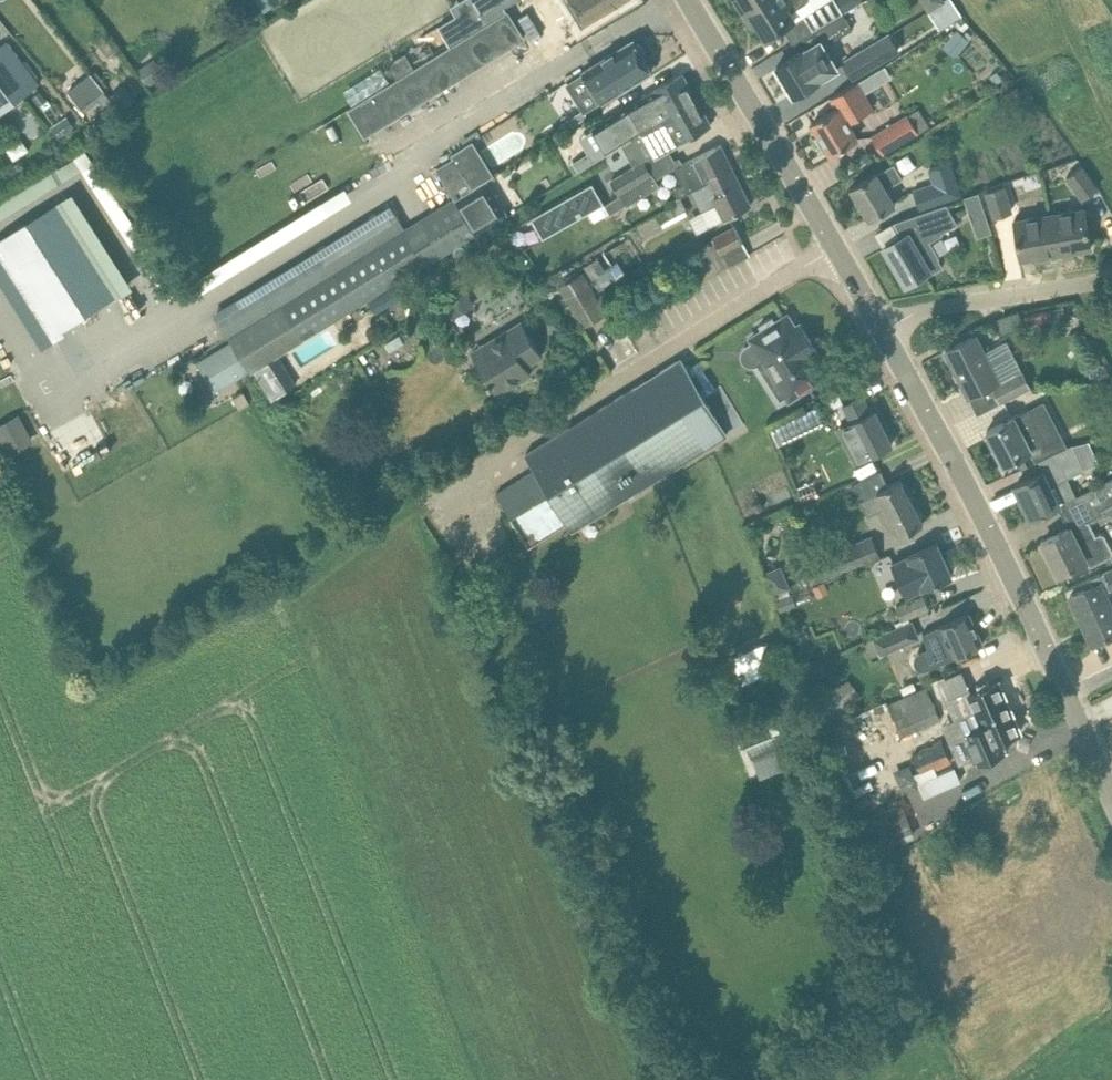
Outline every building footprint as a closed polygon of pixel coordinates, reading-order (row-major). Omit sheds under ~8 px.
[(513,0),(477,0),(486,16),(513,0)] [(517,23),(551,7),(548,0),(536,0),(511,11),(517,23)] [(581,25),(624,0),(566,0),(581,25)] [(749,7),(753,13),(747,17),(751,24),(757,21),(767,36),(795,18),(791,11),(806,2),(807,0),(761,0),(749,7)] [(804,12),(815,30),(844,12),(861,2),(864,0),(826,0),(804,12)] [(524,37),(508,10),(484,25),(499,50),(500,52),(502,51),(501,50),(522,37),(522,38),(524,37)] [(796,53),(777,65),(794,93),(821,78),(821,77),(838,68),(828,52),(824,45),(853,28),(844,12),(815,30),(821,39),(804,49),(803,49),(796,53)] [(890,32),(843,60),(853,77),(900,49),(890,33),(890,32)] [(585,70),(586,72),(569,83),(586,109),(602,98),(604,100),(652,69),(644,55),(646,51),(640,42),(636,42),(634,39),(585,70)] [(0,45),(0,113),(39,84),(6,41),(0,45)] [(367,133),(455,79),(457,78),(456,77),(440,51),(349,107),(365,133),(366,134),(367,133)] [(863,88),(890,72),(885,64),(858,80),(863,88)] [(91,71),(68,90),(82,107),(105,89),(91,71)] [(586,128),(601,154),(631,136),(642,129),(697,99),(683,73),(641,96),(644,101),(626,111),(624,107),(586,128)] [(828,149),(831,153),(857,138),(844,116),(853,111),(855,116),(870,107),(862,94),(856,82),(831,97),(838,108),(812,123),(820,135),(816,137),(825,151),(828,149)] [(711,124),(697,99),(642,129),(631,136),(633,140),(636,146),(647,140),(655,154),(708,125),(708,126),(711,124)] [(929,124),(919,107),(872,135),(882,153),(929,124)] [(677,185),(675,191),(678,196),(680,195),(691,189),(733,169),(721,144),(701,154),(694,157),(684,162),(675,166),(683,182),(677,185)] [(455,155),(436,167),(454,197),(455,199),(475,187),(474,186),(455,155)] [(610,180),(619,194),(652,173),(644,159),(610,180)] [(920,208),(962,194),(951,161),(930,168),(935,184),(914,191),(920,208)] [(878,171),(870,176),(851,187),(869,217),(896,201),(887,187),(903,177),(894,162),(878,172),(878,171)] [(1082,197),(1098,186),(1082,164),(1067,175),(1082,197)] [(733,169),(691,189),(702,210),(710,225),(724,218),(731,215),(751,205),(733,169)] [(605,202),(589,212),(594,220),(609,211),(611,212),(626,202),(627,204),(659,184),(652,173),(619,194),(605,202)] [(280,304),(230,335),(250,371),(302,339),(428,262),(428,263),(477,233),(508,214),(500,201),(487,179),(475,187),(455,199),(454,197),(406,227),(280,304)] [(593,182),(531,217),(543,237),(589,212),(605,202),(593,182)] [(195,292),(348,198),(339,184),(186,278),(195,292)] [(994,215),(1012,209),(1004,184),(986,190),(994,215)] [(0,232),(0,285),(34,343),(128,288),(70,191),(0,232)] [(979,191),(966,195),(968,200),(971,208),(982,204),(983,204),(979,191)] [(675,203),(636,224),(642,236),(689,212),(680,195),(678,196),(673,199),(675,203)] [(958,221),(946,202),(894,220),(902,235),(885,245),(906,281),(925,271),(927,274),(943,265),(928,239),(958,221)] [(1056,252),(1092,246),(1085,207),(1050,213),(1056,252)] [(1056,252),(1050,213),(1014,219),(1021,258),(1056,252)] [(695,281),(745,255),(749,253),(735,225),(713,236),(682,256),(695,281)] [(598,257),(583,266),(598,291),(627,274),(618,261),(605,269),(598,257)] [(558,285),(559,287),(582,325),(606,312),(599,301),(581,271),(558,285)] [(452,319),(477,307),(466,285),(441,297),(452,319)] [(1043,307),(1025,311),(1027,322),(1046,318),(1043,307)] [(1019,311),(995,320),(1000,333),(1023,324),(1019,311)] [(777,322),(773,316),(759,324),(763,330),(752,337),(765,358),(758,363),(781,400),(788,395),(790,397),(825,375),(812,354),(818,351),(801,324),(795,327),(788,315),(777,322)] [(542,354),(530,335),(522,321),(489,341),(495,350),(479,361),(499,392),(531,372),(526,365),(542,354)] [(986,354),(976,334),(945,349),(969,396),(1000,381),(1001,384),(1000,384),(1007,399),(1031,387),(1022,369),(1001,380),(994,364),(992,365),(986,354)] [(197,360),(216,391),(250,370),(232,339),(197,360)] [(20,407),(0,354),(0,414),(20,407)] [(257,369),(273,393),(293,379),(287,370),(280,374),(270,360),(257,369)] [(851,421),(836,429),(843,442),(853,463),(868,455),(873,453),(893,443),(875,409),(872,411),(863,395),(844,405),(851,421)] [(635,433),(624,438),(639,477),(641,476),(640,474),(657,468),(661,474),(690,456),(688,453),(687,454),(682,441),(706,431),(713,447),(714,447),(698,406),(696,406),(699,414),(669,427),(667,422),(668,421),(657,404),(628,422),(635,433)] [(1006,420),(987,430),(987,431),(988,431),(1004,462),(1004,463),(1024,453),(1034,448),(1040,459),(1068,445),(1062,433),(1047,441),(1030,408),(1016,415),(1006,420)] [(810,409),(771,427),(779,443),(817,425),(810,409)] [(0,421),(0,439),(7,452),(32,439),(18,412),(0,421)] [(1045,470),(1016,484),(1031,517),(1058,504),(1063,501),(1062,501),(1076,494),(1067,477),(1084,469),(1082,465),(1075,451),(1072,444),(1068,445),(1040,459),(1039,459),(1039,460),(1040,460),(1045,470)] [(597,457),(590,446),(554,469),(570,495),(562,499),(563,501),(565,500),(583,528),(614,509),(621,521),(640,509),(643,512),(644,511),(642,508),(628,486),(634,482),(612,447),(597,457)] [(853,484),(861,501),(868,514),(889,504),(903,533),(924,522),(901,478),(889,484),(881,469),(853,484)] [(1043,541),(1059,573),(1079,563),(1087,558),(1089,563),(1092,564),(1111,554),(1111,552),(1111,548),(1104,534),(1100,532),(1096,534),(1095,532),(1090,523),(1088,519),(1103,511),(1101,508),(1111,503),(1111,476),(1076,494),(1062,501),(1063,501),(1074,524),(1070,527),(1043,541)] [(764,571),(775,598),(880,555),(871,534),(804,562),(807,567),(810,574),(789,584),(781,564),(764,571)] [(937,542),(893,562),(907,594),(940,579),(941,581),(948,577),(948,576),(952,574),(937,542)] [(1070,595),(1092,644),(1111,635),(1111,604),(1105,590),(1111,587),(1111,583),(1106,571),(1090,578),(1092,585),(1090,586),(1070,595)] [(896,605),(901,619),(929,608),(923,594),(896,605)] [(969,612),(949,621),(924,632),(930,646),(925,648),(918,652),(915,656),(915,661),(916,665),(920,668),(924,669),(983,643),(969,612)] [(870,657),(879,653),(918,637),(912,622),(863,643),(862,640),(843,648),(846,657),(851,655),(856,665),(870,659),(870,657)] [(769,639),(733,655),(745,682),(781,666),(769,639)] [(1000,681),(979,690),(969,694),(982,725),(974,729),(982,748),(1021,730),(1000,681)] [(934,701),(887,722),(893,737),(901,734),(902,736),(941,719),(934,701)] [(752,757),(787,744),(775,714),(740,727),(752,757)] [(924,774),(952,761),(941,739),(913,752),(924,774)] [(915,836),(901,802),(860,819),(876,858),(897,850),(895,844),(915,836)]
